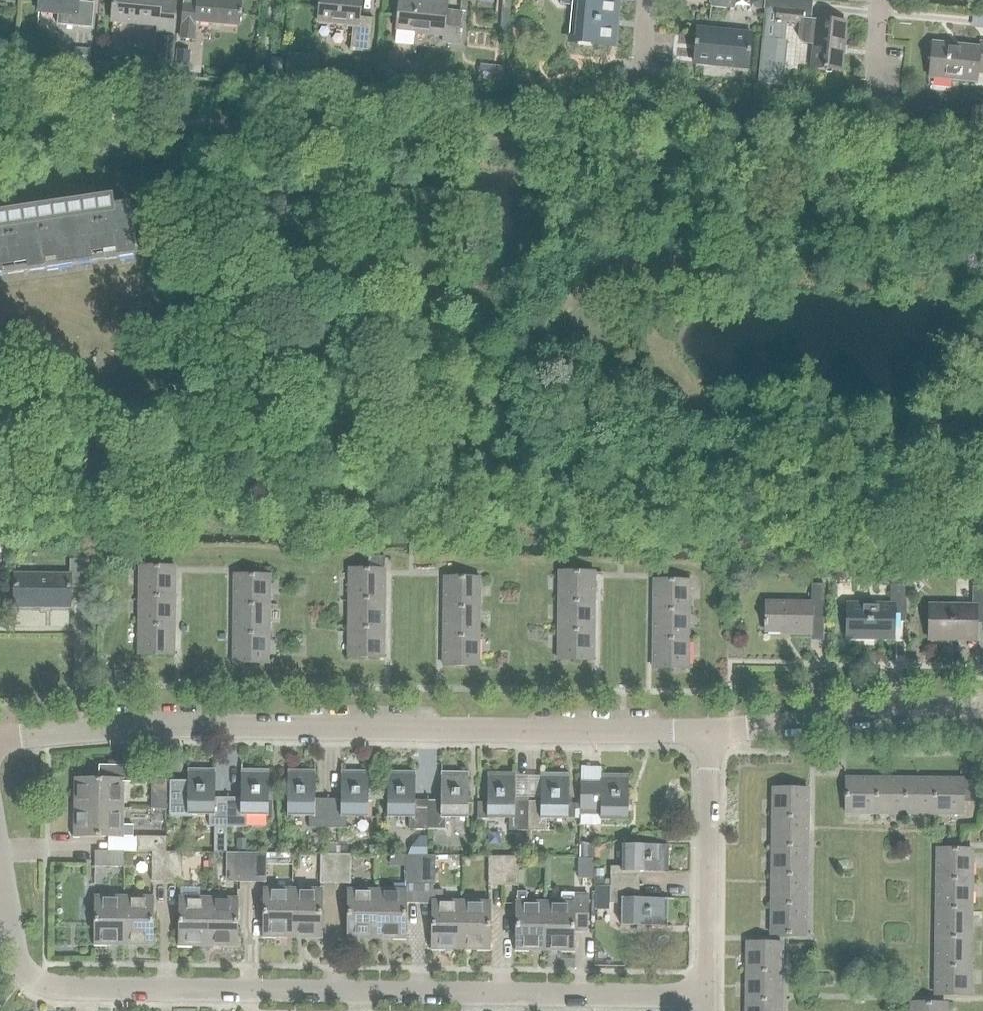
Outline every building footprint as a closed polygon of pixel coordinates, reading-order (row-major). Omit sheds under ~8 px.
[(37,11),(57,13),(56,24),(91,27),(93,2),(78,1),(78,0),(38,0),(37,11)] [(110,21),(156,25),(155,32),(171,34),(174,2),(161,1),(161,0),(112,0),(110,21)] [(181,24),(180,38),(194,39),(195,21),(239,24),(241,0),(183,0),(181,24)] [(317,21),(353,24),(351,48),(370,50),(373,19),(359,17),(361,0),(319,0),(317,21)] [(447,0),(399,0),(395,43),(413,45),(414,32),(444,35),(443,42),(458,43),(460,11),(447,9),(447,0)] [(559,4),(579,5),(575,40),(610,43),(614,0),(560,0),(559,4)] [(762,0),(751,0),(750,3),(755,8),(761,9),(762,0)] [(764,8),(766,8),(759,81),(781,83),(786,25),(799,26),(799,30),(799,35),(800,39),(802,42),(805,44),(813,44),(812,66),(842,69),(846,21),(806,18),(806,14),(801,9),(794,9),(795,0),(765,0),(764,8)] [(748,66),(751,31),(698,27),(695,62),(748,66)] [(175,37),(160,36),(156,76),(171,78),(175,37)] [(980,46),(932,41),(928,76),(976,81),(977,71),(982,72),(982,41),(981,41),(980,46)] [(91,49),(74,47),(73,63),(90,65),(91,49)] [(191,50),(176,49),(175,64),(189,65),(191,50)] [(270,58),(269,74),(281,75),(282,59),(270,58)] [(175,64),(174,74),(188,75),(189,65),(175,64)] [(254,65),(244,64),(242,81),(253,82),(254,65)] [(504,67),(479,64),(478,79),(502,82),(504,67)] [(972,113),(982,114),(982,106),(972,105),(972,113)] [(135,255),(128,206),(113,208),(111,196),(0,213),(0,275),(135,255)] [(368,555),(368,567),(383,567),(384,555),(368,555)] [(14,575),(14,608),(69,607),(68,591),(87,591),(87,560),(69,560),(69,575),(14,575)] [(138,568),(138,597),(172,598),(172,568),(138,568)] [(349,569),(348,599),(382,599),(383,569),(349,569)] [(558,572),(558,601),(594,602),(594,572),(558,572)] [(233,574),(233,604),(268,605),(268,575),(233,574)] [(904,574),(886,574),(886,587),(889,587),(904,587),(904,574)] [(444,577),(444,607),(479,607),(479,577),(444,577)] [(654,580),(654,610),(689,610),(689,580),(654,580)] [(811,584),(810,602),(766,602),(766,632),(790,632),(790,634),(812,635),(812,618),(823,618),(824,584),(811,584)] [(889,603),(849,603),(849,642),(889,642),(889,623),(905,623),(904,587),(889,587),(889,603)] [(932,603),(932,642),(972,642),(972,622),(982,622),(982,587),(972,587),(972,603),(932,603)] [(172,598),(138,597),(138,626),(172,626),(172,598)] [(382,599),(348,599),(348,628),(382,628),(382,599)] [(594,602),(558,601),(558,631),(594,631),(594,602)] [(268,605),(233,604),(232,633),(267,634),(268,605)] [(479,607),(444,607),(444,636),(478,636),(479,607)] [(689,610),(654,610),(653,639),(689,639),(689,610)] [(172,626),(138,626),(137,655),(172,656),(172,626)] [(382,628),(348,628),(348,658),(382,658),(382,628)] [(594,631),(558,631),(558,660),(594,660),(594,631)] [(267,634),(232,633),(232,663),(267,663),(267,634)] [(478,636),(444,636),(443,666),(478,666),(478,636)] [(689,639),(653,639),(653,669),(689,669),(689,639)] [(75,779),(74,808),(122,808),(122,783),(132,783),(132,767),(99,767),(99,779),(75,779)] [(215,770),(187,770),(187,782),(169,782),(169,816),(187,816),(188,816),(188,815),(209,815),(209,828),(227,828),(227,799),(214,799),(215,770)] [(240,799),(227,799),(227,828),(246,828),(246,817),(268,817),(268,771),(241,771),(240,799)] [(327,829),(328,800),(314,800),(314,771),(287,771),(287,816),(308,816),(308,829),(327,829)] [(341,800),(328,800),(327,829),(347,829),(347,817),(367,817),(368,772),(341,772),(341,800)] [(409,829),(428,830),(428,801),(414,801),(415,772),(388,772),(388,818),(409,818),(409,829)] [(441,801),(428,801),(428,830),(447,830),(447,818),(467,819),(468,773),(441,773),(441,801)] [(509,830),(527,830),(527,802),(514,802),(514,774),(488,773),(488,803),(478,803),(478,827),(488,827),(488,819),(509,819),(509,830)] [(540,802),(527,802),(527,830),(545,831),(545,820),(567,820),(567,818),(567,803),(567,774),(540,774),(540,802)] [(628,775),(600,774),(600,784),(580,784),(580,803),(580,814),(600,815),(600,821),(628,822),(628,775)] [(846,813),(876,814),(876,778),(846,778),(846,813)] [(876,814),(904,814),(905,779),(876,778),(876,814)] [(904,814),(933,814),(934,779),(905,779),(904,814)] [(963,779),(934,779),(933,814),(963,814),(963,801),(975,802),(975,781),(963,781),(963,779)] [(166,809),(166,781),(151,781),(151,809),(166,809)] [(772,788),(772,818),(807,818),(807,788),(772,788)] [(580,814),(580,803),(571,803),(567,803),(567,818),(580,818),(580,814)] [(122,808),(74,808),(74,836),(122,836),(122,808)] [(807,818),(772,818),(772,847),(806,847),(807,818)] [(420,836),(407,854),(426,855),(427,836),(420,836)] [(137,853),(152,853),(166,853),(166,837),(137,837),(137,853)] [(237,839),(236,850),(245,850),(245,839),(237,839)] [(336,853),(336,842),(326,842),(326,853),(336,853)] [(579,845),(579,857),(594,857),(594,845),(579,845)] [(610,866),(610,886),(640,886),(640,872),(668,872),(668,845),(623,845),(623,866),(610,866)] [(806,847),(772,847),(771,876),(806,876),(806,847)] [(936,848),(936,878),(972,878),(972,848),(936,848)] [(123,866),(123,852),(95,852),(95,867),(123,866)] [(168,853),(166,853),(152,853),(151,881),(167,881),(168,853)] [(168,853),(167,881),(182,881),(183,853),(168,853)] [(236,882),(252,882),(252,853),(236,853),(236,882)] [(252,853),(252,882),(266,882),(266,854),(252,853)] [(321,883),(335,883),(336,854),(321,854),(321,883)] [(351,854),(336,854),(335,883),(350,883),(351,854)] [(404,883),(420,884),(420,855),(405,855),(404,883)] [(436,855),(420,855),(420,884),(436,884),(436,855)] [(489,885),(504,885),(504,856),(489,856),(489,885)] [(518,856),(504,856),(504,885),(518,885),(518,856)] [(577,872),(577,877),(592,877),(592,873),(592,859),(577,858),(577,872)] [(806,876),(771,876),(771,905),(806,906),(806,876)] [(972,878),(936,878),(935,907),(971,907),(972,878)] [(597,886),(597,909),(610,910),(610,903),(610,886),(597,886)] [(640,899),(640,886),(610,886),(610,903),(623,903),(623,925),(667,925),(667,899),(640,899)] [(264,937),(293,938),(293,889),(265,889),(264,937)] [(321,889),(293,889),(293,938),(321,938),(321,889)] [(377,938),(377,890),(349,890),(349,938),(377,938)] [(406,890),(377,890),(377,938),(405,939),(406,890)] [(561,902),(546,902),(546,950),(575,950),(575,931),(588,931),(588,894),(561,894),(561,902)] [(124,945),(125,897),(96,897),(95,945),(124,945)] [(154,898),(125,897),(124,945),(153,945),(154,898)] [(209,946),(209,898),(181,898),(180,945),(209,946)] [(209,898),(209,946),(237,946),(238,899),(209,898)] [(433,949),(462,949),(462,901),(434,901),(433,949)] [(491,901),(462,901),(462,949),(491,949),(491,901)] [(546,950),(546,902),(517,902),(516,949),(546,950)] [(806,906),(771,905),(771,935),(806,935),(806,906)] [(971,907),(935,907),(935,936),(971,936),(971,907)] [(935,965),(971,965),(971,936),(935,936),(935,965)] [(746,943),(746,972),(781,973),(781,943),(746,943)] [(971,965),(935,965),(934,994),(970,995),(971,965)] [(746,1001),(781,1002),(781,973),(746,972),(746,1001)] [(746,1001),(745,1010),(781,1010),(781,1002),(746,1001)] [(912,1010),(948,1010),(948,1004),(912,1003),(912,1010)]
